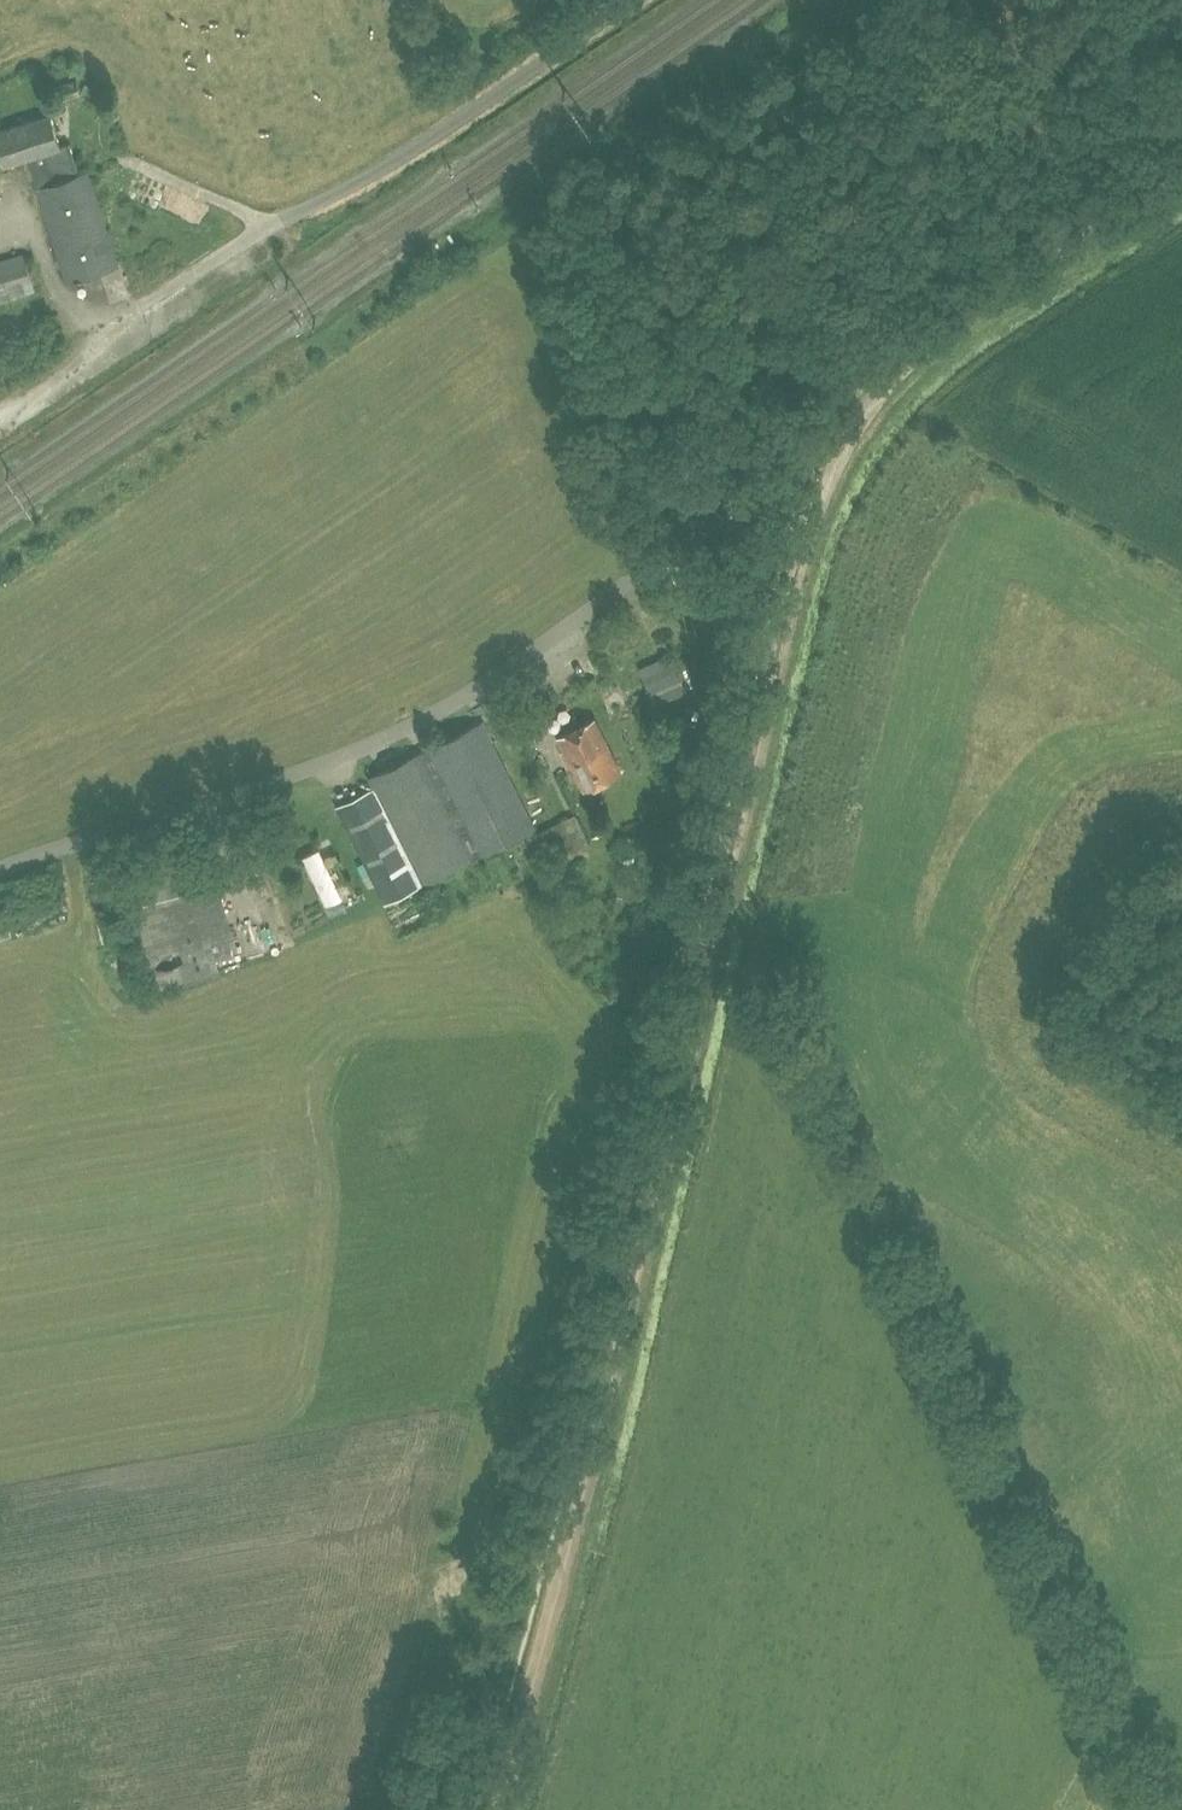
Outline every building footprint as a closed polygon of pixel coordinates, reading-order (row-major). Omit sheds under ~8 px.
[(1165,96),(1159,85),(1152,89),(1158,100),(1165,96)] [(88,170),(80,173),(70,142),(61,145),(51,114),(0,130),(0,152),(4,165),(28,157),(37,187),(36,187),(67,282),(119,265),(88,170)] [(31,277),(32,277),(25,254),(0,261),(0,302),(36,290),(31,277)] [(674,654),(640,668),(650,693),(683,679),(674,654)] [(568,768),(573,767),(585,789),(621,772),(594,718),(558,736),(564,748),(560,752),(568,768)] [(384,902),(535,827),(482,721),(369,777),(374,787),(337,806),(384,902)] [(590,841),(583,826),(577,814),(520,841),(532,868),(590,841)] [(223,972),(180,842),(108,866),(149,995),(223,972)] [(0,928),(0,939),(18,935),(16,924),(0,928)]
